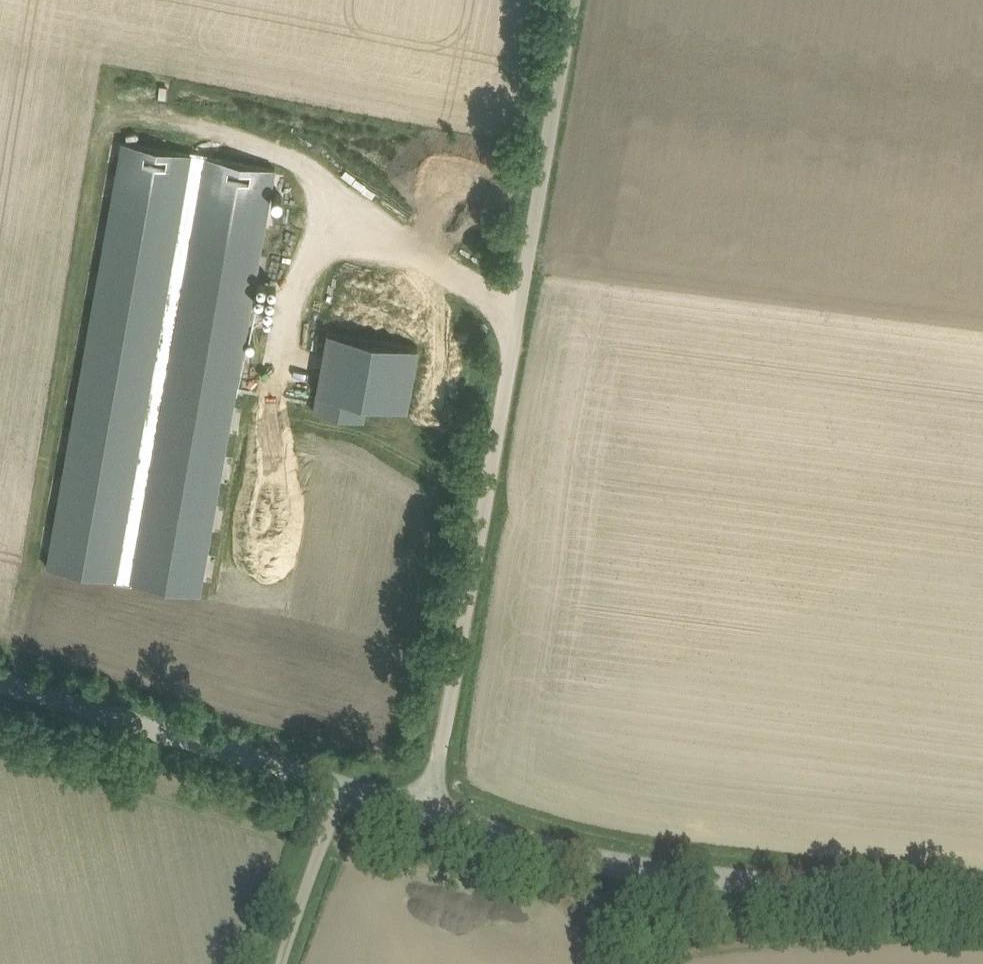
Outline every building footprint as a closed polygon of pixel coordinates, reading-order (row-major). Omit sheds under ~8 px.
[(201,593),(277,168),(122,140),(46,566),(201,593)] [(369,400),(409,407),(420,345),(328,329),(313,410),(365,420),(369,400)]
